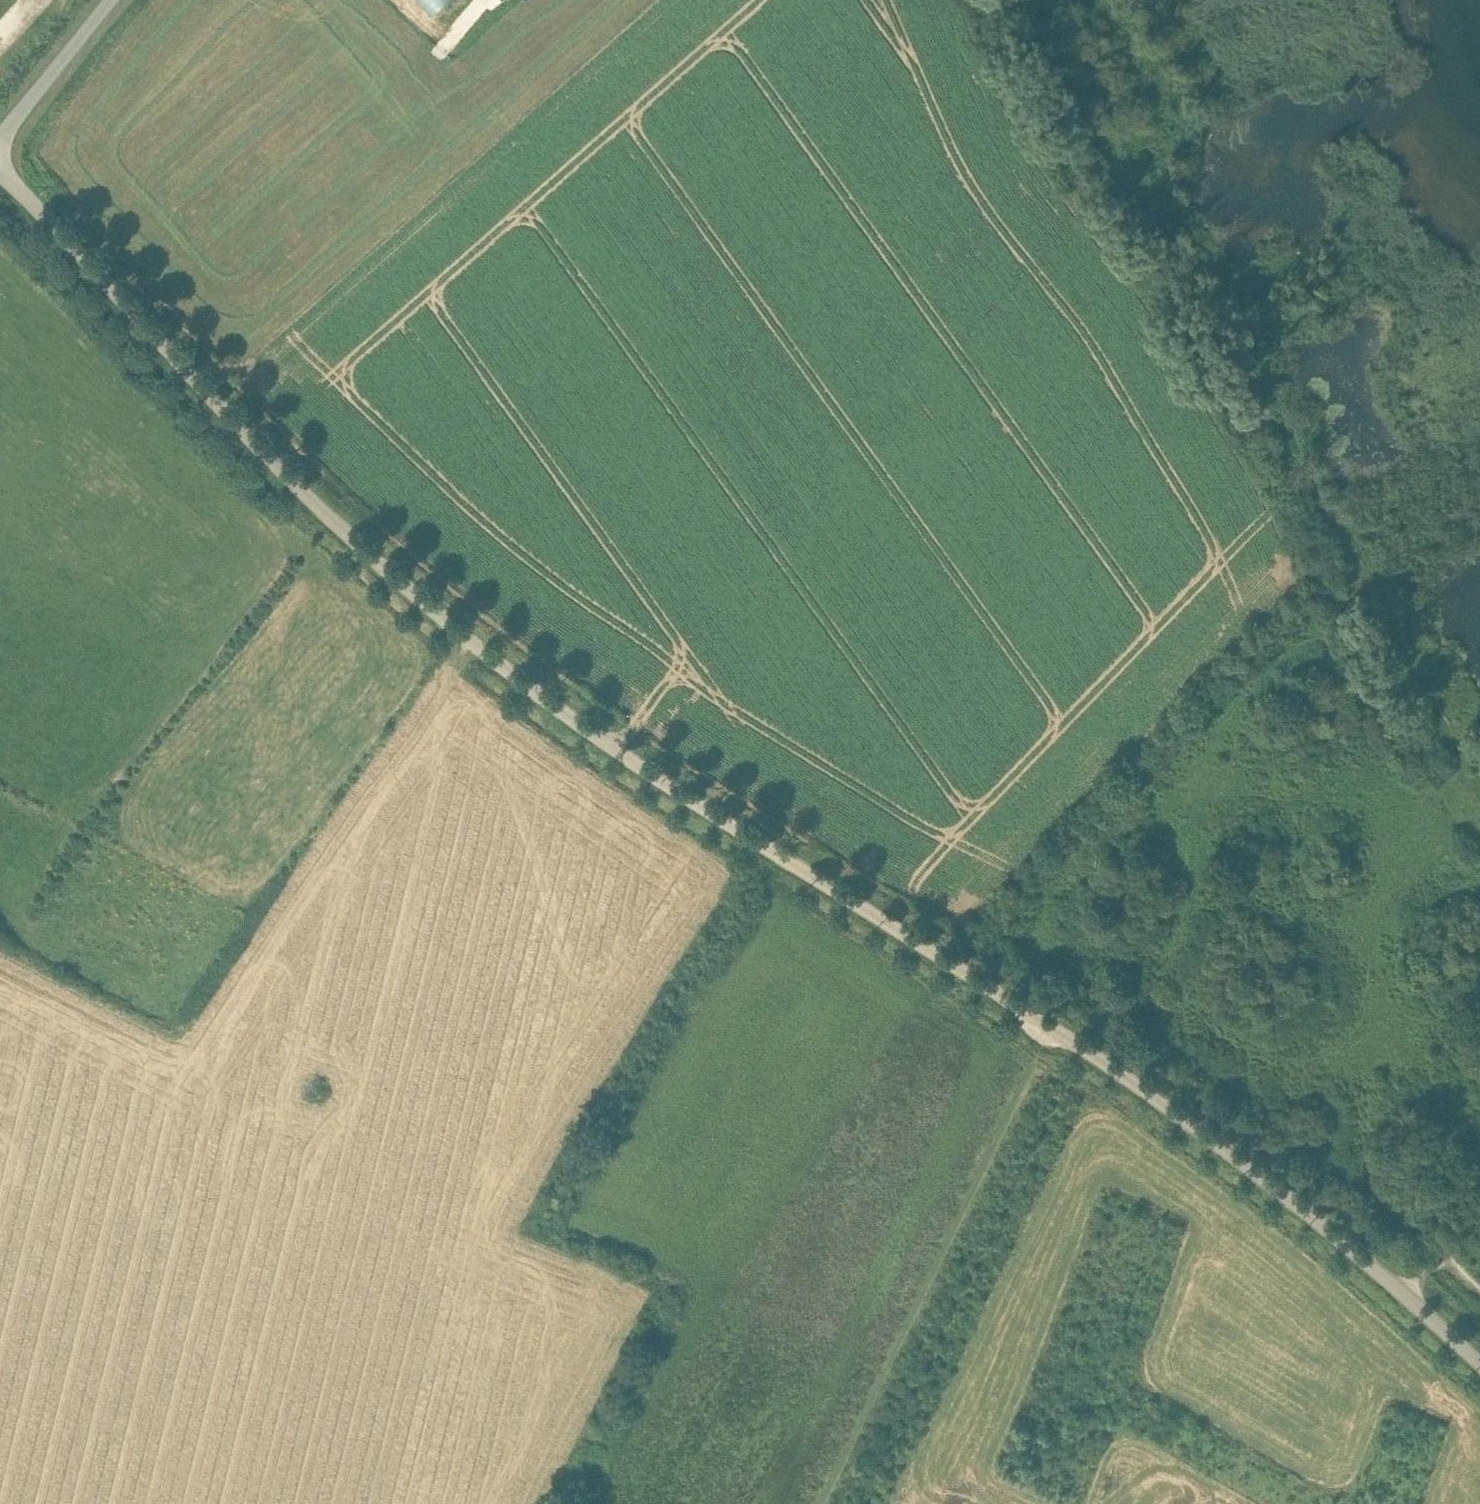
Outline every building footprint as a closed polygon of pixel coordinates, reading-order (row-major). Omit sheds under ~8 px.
[(431,13),(446,0),(421,0),(431,13)]
